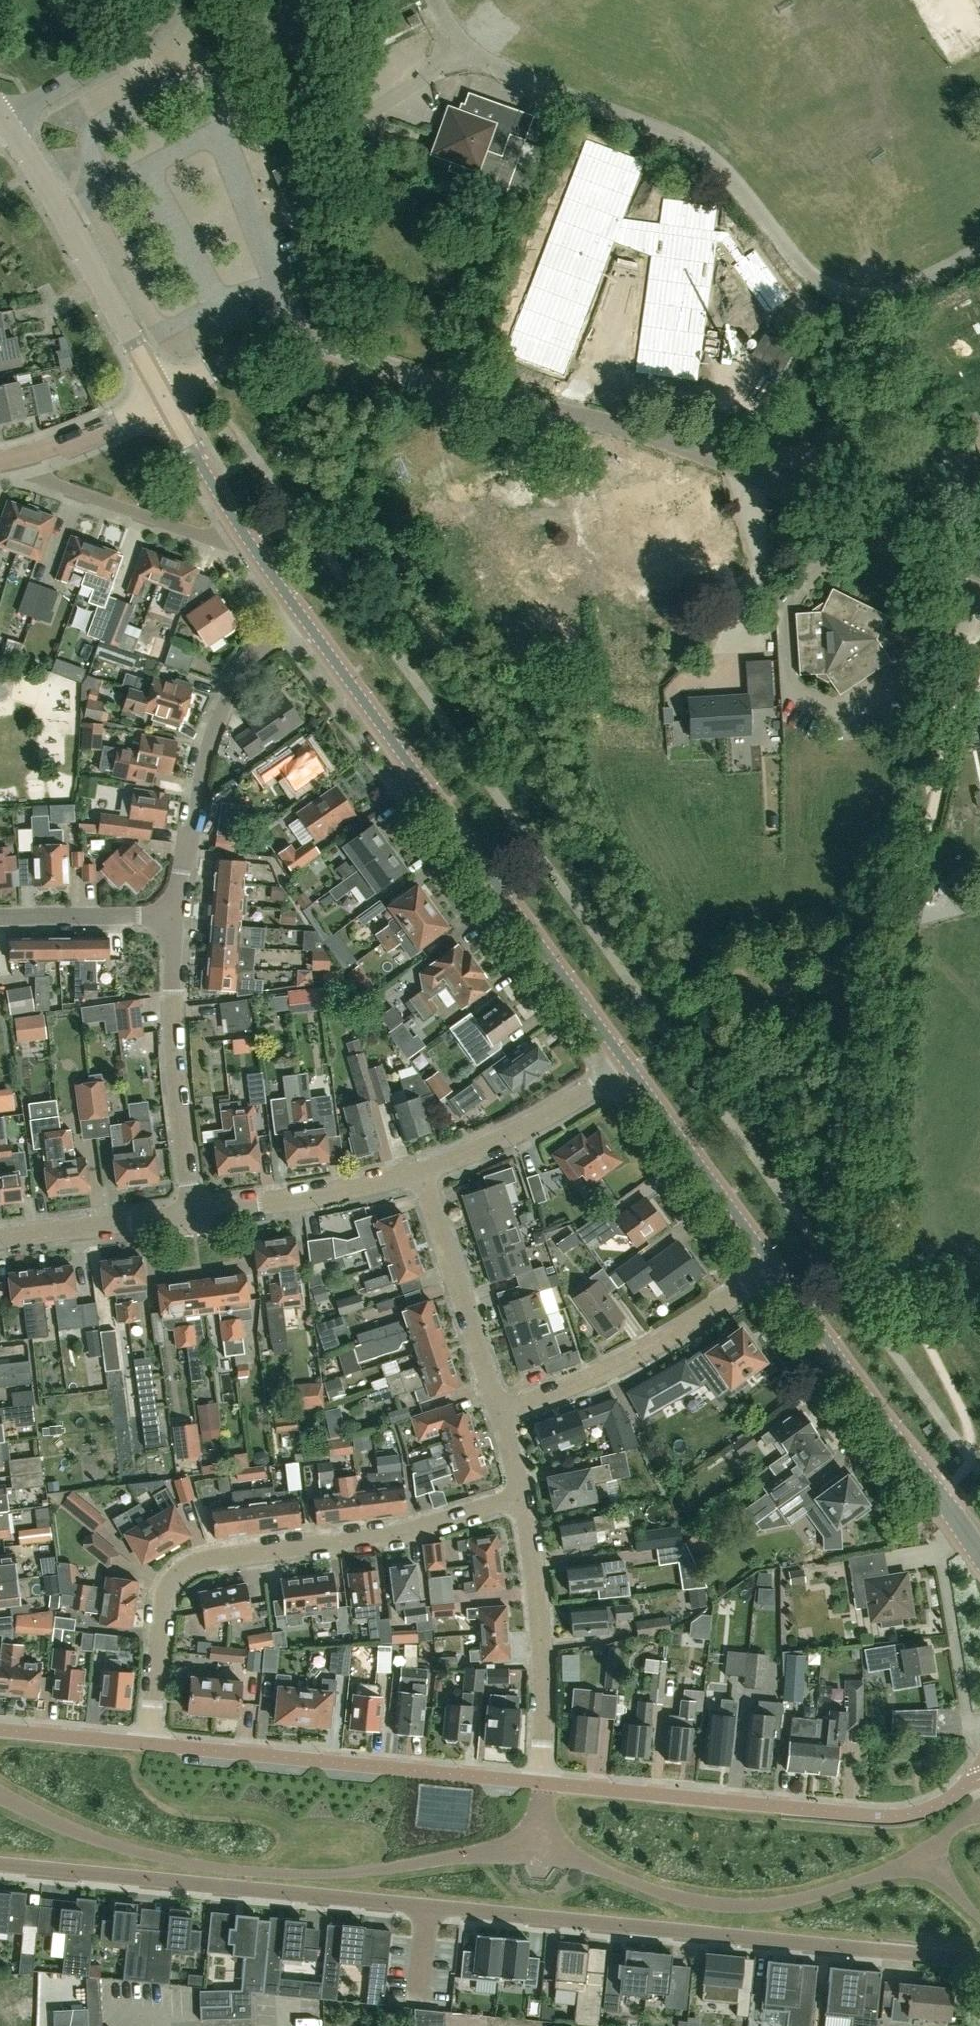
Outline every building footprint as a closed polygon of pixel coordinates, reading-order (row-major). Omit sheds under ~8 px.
[(413,26),(422,22),(418,12),(409,17),(413,26)] [(534,116),(468,92),(462,111),(449,106),(431,154),(451,161),(448,170),(507,191),(525,198),(536,170),(538,171),(546,149),(525,141),(534,116)] [(300,161),(274,172),(288,205),(310,195),(306,184),(309,183),(300,161)] [(576,362),(626,205),(594,194),(544,352),(576,362)] [(719,279),(730,230),(684,219),(676,254),(690,257),(687,271),(662,265),(660,276),(691,282),(693,274),(719,279)] [(0,317),(0,370),(22,366),(16,338),(9,339),(5,316),(0,317)] [(602,344),(602,329),(581,328),(581,343),(602,344)] [(30,373),(18,376),(18,374),(9,377),(10,385),(0,387),(0,422),(38,415),(30,373)] [(16,552),(32,509),(7,500),(0,519),(0,546),(16,552)] [(32,509),(16,552),(40,561),(56,518),(32,509)] [(75,566),(86,570),(86,571),(96,544),(71,535),(55,579),(65,582),(69,571),(73,572),(75,566)] [(108,596),(123,556),(119,555),(120,553),(96,544),(86,571),(86,570),(80,585),(92,589),(88,603),(97,606),(100,607),(103,608),(108,596)] [(126,591),(141,597),(145,585),(144,585),(146,580),(157,584),(167,557),(142,548),(126,591)] [(208,587),(211,586),(208,577),(196,572),(196,571),(189,569),(191,565),(167,557),(157,584),(170,589),(162,609),(176,613),(183,608),(184,610),(208,587)] [(32,617),(42,586),(30,581),(18,611),(32,617)] [(42,586),(32,617),(49,623),(54,612),(51,611),(58,592),(42,586)] [(234,625),(208,587),(184,610),(188,616),(187,616),(206,644),(234,625)] [(888,615),(831,587),(824,601),(823,600),(813,607),(813,610),(796,611),(800,674),(816,673),(816,675),(827,681),(830,679),(840,693),(890,659),(881,645),(893,637),(880,631),(888,615)] [(101,639),(116,599),(108,596),(103,608),(100,607),(97,606),(87,634),(101,639)] [(126,625),(133,607),(116,599),(101,639),(118,647),(133,652),(141,631),(126,625)] [(0,659),(0,661),(15,666),(23,644),(7,639),(0,659)] [(95,655),(132,668),(133,666),(155,673),(159,661),(145,656),(137,653),(136,655),(133,653),(133,652),(118,647),(101,639),(95,655)] [(165,662),(165,663),(188,670),(193,655),(183,652),(184,647),(171,643),(168,652),(165,662)] [(149,644),(146,655),(165,662),(168,652),(169,651),(149,644)] [(746,662),(746,674),(770,673),(770,660),(746,662)] [(176,684),(154,677),(152,682),(138,678),(134,690),(187,706),(193,690),(191,689),(192,684),(177,679),(176,684)] [(142,718),(144,711),(155,714),(154,718),(179,726),(180,723),(182,723),(187,706),(134,690),(128,688),(121,711),(122,711),(120,715),(135,720),(136,716),(142,718)] [(273,740),(301,721),(281,693),(244,718),(250,726),(235,737),(248,756),(263,747),(259,741),(269,734),(273,740)] [(702,698),(705,735),(765,731),(762,694),(702,698)] [(99,721),(102,703),(85,700),(83,718),(99,721)] [(100,749),(103,723),(83,721),(82,747),(100,749)] [(104,746),(99,770),(112,772),(111,777),(151,784),(153,770),(170,774),(176,742),(142,735),(139,752),(116,748),(104,746)] [(323,771),(304,743),(291,752),(288,747),(274,757),(255,770),(265,783),(274,776),(282,778),(285,776),(301,799),(311,792),(305,783),(323,771)] [(245,770),(253,761),(237,748),(230,757),(245,770)] [(82,795),(100,796),(102,778),(84,776),(82,795)] [(306,806),(296,813),(314,840),(325,833),(352,814),(334,787),(306,806)] [(149,840),(151,825),(162,827),(167,794),(133,788),(128,817),(101,812),(98,831),(149,840)] [(240,838),(245,806),(220,802),(216,835),(240,838)] [(31,816),(32,846),(34,886),(37,886),(37,888),(39,890),(46,890),(49,888),(48,886),(51,886),(49,829),(48,815),(31,816)] [(388,848),(380,838),(381,835),(376,828),(374,829),(371,825),(343,846),(355,862),(349,867),(345,862),(334,869),(341,879),(351,872),(352,873),(388,848)] [(63,828),(49,829),(51,886),(54,886),(54,888),(56,890),(63,889),(65,887),(65,885),(68,885),(67,844),(63,845),(63,828)] [(292,873),(318,854),(308,840),(295,849),(291,843),(278,852),(292,873)] [(159,867),(135,843),(127,851),(121,845),(102,864),(104,867),(100,872),(116,888),(124,880),(135,891),(159,867)] [(11,887),(10,871),(17,870),(16,855),(8,855),(8,854),(6,854),(6,847),(0,848),(0,888),(11,887)] [(388,848),(352,873),(351,872),(341,879),(342,881),(330,890),(336,899),(356,885),(366,898),(404,871),(402,869),(404,866),(399,859),(396,859),(388,848)] [(82,866),(82,865),(82,852),(72,852),(72,866),(82,866)] [(216,859),(214,880),(243,883),(244,872),(249,873),(250,862),(216,859)] [(82,865),(82,866),(82,881),(94,880),(94,864),(82,865)] [(242,894),(243,883),(214,880),(212,901),(245,904),(246,895),(242,894)] [(283,902),(284,888),(271,887),(269,901),(283,902)] [(424,900),(428,897),(421,888),(418,890),(416,888),(402,898),(400,895),(388,904),(397,916),(389,921),(388,925),(376,934),(382,943),(382,942),(395,933),(404,926),(430,908),(424,900)] [(312,902),(305,892),(295,898),(303,909),(312,902)] [(356,917),(361,926),(385,908),(379,900),(356,917)] [(245,915),(245,904),(212,901),(211,923),(240,925),(241,915),(245,915)] [(399,943),(409,957),(433,940),(431,936),(444,927),(441,923),(445,920),(439,912),(435,914),(430,908),(404,926),(395,933),(401,942),(399,943)] [(286,914),(287,927),(302,926),(301,913),(286,914)] [(250,926),(240,925),(211,923),(209,944),(249,947),(250,926)] [(395,933),(382,942),(382,943),(388,951),(399,943),(401,942),(395,933)] [(25,976),(34,976),(33,938),(9,938),(9,961),(25,961),(25,976)] [(44,960),(59,960),(58,938),(33,938),(34,976),(35,1011),(48,1011),(48,976),(44,976),(44,960)] [(59,960),(71,960),(71,966),(73,966),(73,998),(83,998),(83,976),(84,976),(83,938),(58,938),(59,960)] [(83,976),(83,998),(95,998),(95,960),(108,960),(108,938),(83,938),(84,976),(83,976)] [(254,948),(249,947),(209,944),(207,965),(237,968),(252,969),(254,948)] [(475,964),(466,952),(464,953),(458,945),(429,966),(418,973),(421,990),(409,999),(415,1009),(430,998),(430,999),(445,987),(475,964)] [(312,951),(311,969),(329,969),(329,951),(312,951)] [(445,987),(461,1008),(488,988),(482,980),(485,978),(475,964),(445,987)] [(252,969),(237,968),(207,965),(206,973),(202,972),(201,991),(215,992),(216,988),(238,990),(238,994),(260,991),(261,981),(252,980),(252,970),(252,969)] [(316,972),(301,973),(302,987),(317,986),(316,972)] [(10,1015),(33,1011),(29,986),(6,990),(10,1015)] [(323,1008),(342,1006),(340,987),(321,989),(323,1008)] [(269,1012),(289,1009),(288,994),(267,997),(269,1012)] [(430,999),(430,998),(415,1009),(422,1019),(437,1008),(430,999)] [(139,1000),(139,999),(114,1002),(114,1003),(118,1039),(143,1036),(139,1000)] [(251,1029),(247,999),(219,1002),(221,1018),(225,1018),(227,1032),(251,1029)] [(519,1024),(504,1004),(498,1009),(496,1006),(474,1022),(468,1014),(449,1029),(456,1038),(464,1039),(471,1034),(486,1054),(490,1054),(499,1047),(500,1043),(498,1040),(519,1024)] [(17,1042),(46,1038),(46,1032),(43,1014),(29,1016),(14,1018),(17,1042)] [(236,1037),(237,1055),(252,1055),(252,1037),(236,1037)] [(536,1080),(534,1076),(549,1065),(533,1044),(510,1061),(506,1056),(491,1067),(496,1073),(498,1072),(513,1091),(525,1083),(527,1086),(536,1080)] [(363,1053),(350,1057),(359,1087),(372,1083),(368,1069),(363,1053)] [(249,1105),(265,1103),(260,1065),(259,1065),(260,1073),(246,1075),(249,1105)] [(381,1065),(368,1069),(372,1083),(378,1104),(391,1100),(389,1093),(381,1065)] [(394,1110),(391,1113),(393,1119),(398,1121),(404,1141),(408,1139),(411,1141),(416,1140),(417,1136),(429,1133),(422,1111),(426,1110),(425,1108),(436,1100),(412,1066),(398,1070),(400,1079),(403,1089),(407,1101),(393,1106),(394,1110)] [(439,1100),(451,1091),(437,1071),(425,1080),(439,1100)] [(296,1074),(306,1163),(328,1160),(326,1137),(334,1136),(330,1097),(309,1099),(306,1073),(296,1074)] [(287,1165),(306,1163),(296,1074),(282,1076),(286,1112),(271,1114),(274,1134),(283,1133),(287,1165)] [(89,1083),(93,1119),(108,1117),(103,1081),(89,1083)] [(460,1119),(487,1100),(473,1081),(446,1100),(460,1119)] [(79,1120),(93,1119),(89,1083),(75,1085),(79,1120)] [(242,1121),(240,1100),(230,1101),(231,1109),(231,1110),(238,1172),(259,1169),(255,1136),(253,1119),(242,1121)] [(35,1118),(61,1115),(59,1101),(34,1104),(35,1118)] [(231,1110),(231,1109),(230,1101),(220,1102),(223,1129),(212,1130),(217,1174),(238,1172),(231,1110)] [(353,1139),(349,1140),(353,1155),(357,1157),(372,1153),(371,1149),(379,1147),(367,1102),(355,1105),(354,1104),(341,1107),(346,1124),(348,1124),(353,1139)] [(27,1176),(24,1151),(10,1153),(9,1143),(7,1144),(4,1117),(0,1117),(0,1193),(1,1202),(21,1200),(18,1177),(27,1176)] [(67,1193),(60,1131),(59,1117),(30,1120),(33,1148),(52,1146),(53,1162),(43,1163),(47,1195),(67,1193)] [(129,1123),(137,1185),(157,1182),(153,1149),(150,1120),(139,1122),(129,1123)] [(116,1187),(137,1185),(129,1123),(109,1125),(116,1187)] [(60,1131),(67,1193),(89,1190),(85,1158),(74,1159),(70,1130),(60,1131)] [(618,1160),(599,1133),(584,1143),(583,1141),(575,1146),(572,1142),(556,1154),(572,1177),(581,1171),(588,1182),(618,1160)] [(93,1164),(102,1162),(99,1139),(90,1140),(93,1164)] [(468,1217),(509,1204),(503,1185),(515,1181),(510,1166),(482,1176),(485,1186),(461,1194),(468,1217)] [(534,1204),(546,1200),(537,1174),(525,1178),(534,1204)] [(664,1223),(645,1197),(617,1217),(609,1205),(575,1230),(584,1243),(597,1236),(602,1243),(614,1234),(628,1236),(634,1244),(664,1223)] [(475,1238),(516,1225),(509,1204),(468,1217),(475,1238)] [(365,1247),(409,1233),(402,1213),(375,1222),(373,1216),(355,1222),(360,1237),(347,1241),(350,1253),(365,1248),(365,1247)] [(482,1259),(523,1246),(516,1225),(475,1238),(482,1259)] [(365,1247),(365,1248),(371,1267),(386,1263),(415,1253),(409,1233),(365,1247)] [(282,1301),(302,1298),(294,1236),(274,1238),(279,1273),(282,1301)] [(342,1256),(345,1255),(342,1244),(333,1247),(332,1237),(307,1240),(310,1266),(342,1256)] [(285,1334),(282,1314),(281,1301),(282,1301),(279,1273),(274,1238),(253,1241),(257,1275),(268,1273),(272,1301),(265,1302),(270,1343),(271,1343),(273,1356),(289,1353),(287,1341),(286,1341),(285,1334)] [(691,1260),(677,1241),(645,1264),(638,1254),(617,1269),(632,1291),(653,1276),(665,1293),(677,1285),(680,1290),(701,1275),(702,1269),(694,1258),(691,1260)] [(517,1285),(545,1276),(542,1265),(530,1269),(523,1246),(482,1259),(489,1282),(513,1274),(517,1285)] [(363,1281),(367,1292),(422,1274),(415,1253),(386,1263),(389,1273),(363,1281)] [(138,1320),(136,1302),(137,1302),(139,1302),(141,1301),(142,1301),(144,1299),(145,1297),(146,1296),(141,1257),(120,1259),(128,1321),(138,1320)] [(118,1323),(128,1321),(120,1259),(100,1262),(104,1295),(115,1293),(118,1323)] [(49,1268),(53,1299),(58,1330),(85,1327),(98,1325),(95,1302),(82,1304),(82,1305),(76,1305),(71,1265),(49,1268)] [(606,1340),(617,1331),(613,1324),(622,1317),(605,1294),(616,1286),(602,1267),(589,1277),(593,1283),(575,1297),(600,1332),(606,1340)] [(43,1300),(53,1299),(49,1268),(28,1271),(37,1337),(48,1336),(43,1300)] [(28,1338),(37,1337),(28,1271),(7,1273),(11,1304),(23,1303),(28,1338)] [(308,1288),(322,1283),(319,1271),(306,1274),(308,1288)] [(504,1326),(544,1313),(537,1291),(549,1287),(549,1288),(559,1285),(555,1273),(553,1274),(553,1273),(548,1275),(548,1276),(546,1277),(545,1276),(517,1285),(520,1296),(497,1304),(504,1326)] [(224,1277),(234,1355),(244,1353),(238,1308),(249,1307),(245,1274),(224,1277)] [(224,1356),(234,1355),(224,1277),(201,1280),(205,1312),(218,1311),(224,1356)] [(202,1313),(205,1312),(201,1280),(178,1283),(186,1345),(185,1345),(191,1383),(201,1381),(197,1343),(199,1343),(205,1333),(202,1313)] [(161,1318),(162,1318),(162,1320),(162,1323),(163,1325),(165,1327),(167,1328),(169,1330),(173,1329),(175,1346),(185,1345),(186,1345),(178,1283),(157,1286),(161,1318)] [(363,1308),(359,1294),(335,1301),(339,1315),(363,1308)] [(395,1307),(393,1299),(376,1304),(378,1312),(395,1307)] [(359,1345),(436,1319),(430,1300),(401,1309),(404,1319),(370,1330),(370,1331),(357,1335),(359,1344),(359,1345)] [(511,1348),(551,1335),(544,1313),(504,1326),(511,1348)] [(557,1331),(571,1327),(567,1313),(553,1318),(557,1331)] [(410,1354),(444,1343),(436,1319),(359,1345),(359,1344),(353,1347),(358,1362),(398,1349),(401,1343),(411,1340),(414,1349),(412,1349),(410,1354)] [(339,1346),(335,1332),(331,1321),(315,1326),(324,1351),(339,1346)] [(684,1359),(627,1392),(642,1419),(684,1395),(677,1381),(689,1372),(691,1375),(698,1370),(717,1396),(732,1385),(737,1392),(748,1383),(744,1377),(764,1362),(762,1358),(763,1354),(758,1348),(754,1348),(740,1329),(723,1341),(721,1337),(686,1362),(684,1359)] [(100,1332),(105,1371),(119,1369),(114,1330),(100,1332)] [(571,1330),(557,1336),(562,1348),(576,1343),(571,1330)] [(551,1335),(511,1348),(518,1370),(542,1362),(546,1374),(574,1364),(580,1363),(575,1351),(570,1352),(569,1349),(557,1353),(551,1335)] [(414,1357),(416,1356),(419,1366),(385,1377),(385,1378),(384,1377),(378,1379),(381,1389),(451,1366),(444,1343),(410,1354),(414,1357)] [(331,1370),(344,1367),(341,1352),(328,1355),(331,1370)] [(29,1372),(28,1361),(16,1362),(0,1364),(0,1375),(17,1373),(17,1374),(29,1372)] [(451,1366),(381,1389),(370,1393),(373,1403),(391,1397),(391,1396),(414,1389),(419,1402),(431,1398),(430,1395),(458,1386),(451,1366)] [(0,1375),(0,1385),(30,1382),(29,1372),(17,1374),(17,1373),(0,1375)] [(150,1377),(135,1379),(142,1425),(157,1423),(150,1377)] [(251,1378),(237,1378),(237,1401),(251,1401),(251,1378)] [(324,1407),(321,1382),(293,1384),(295,1410),(324,1407)] [(12,1405),(33,1402),(32,1390),(11,1393),(12,1405)] [(623,1450),(623,1449),(636,1445),(628,1421),(622,1423),(614,1399),(576,1412),(575,1410),(534,1424),(543,1451),(559,1446),(563,1447),(570,1445),(572,1441),(585,1437),(581,1426),(604,1418),(607,1428),(605,1429),(613,1452),(619,1451),(623,1450)] [(12,1405),(13,1417),(14,1427),(35,1424),(33,1402),(12,1405)] [(220,1429),(217,1402),(197,1405),(201,1432),(220,1429)] [(444,1443),(473,1433),(466,1412),(455,1416),(451,1403),(411,1416),(418,1438),(441,1431),(444,1443)] [(13,1417),(12,1405),(0,1406),(0,1419),(13,1417)] [(410,1417),(407,1405),(387,1412),(391,1423),(396,1421),(396,1422),(410,1417)] [(274,1433),(298,1430),(296,1420),(294,1420),(292,1408),(287,1409),(288,1416),(273,1418),(274,1433)] [(786,1451),(814,1432),(815,1431),(800,1410),(794,1414),(793,1412),(761,1435),(767,1445),(777,1438),(786,1451)] [(199,1459),(198,1455),(199,1455),(195,1422),(173,1425),(177,1458),(185,1457),(186,1462),(199,1459)] [(751,1526),(807,1485),(801,1477),(834,1453),(827,1443),(823,1445),(814,1432),(786,1451),(767,1466),(775,1477),(762,1488),(767,1495),(747,1509),(756,1521),(751,1526)] [(413,1462),(416,1472),(412,1473),(412,1474),(479,1452),(473,1433),(444,1443),(447,1452),(413,1462)] [(739,1456),(756,1443),(749,1435),(732,1446),(739,1456)] [(330,1440),(334,1458),(357,1453),(354,1436),(330,1440)] [(623,1450),(619,1451),(613,1452),(613,1453),(599,1457),(600,1465),(585,1468),(585,1467),(571,1470),(572,1474),(549,1478),(552,1491),(549,1492),(551,1506),(555,1505),(591,1498),(592,1499),(607,1495),(604,1480),(609,1479),(611,1480),(629,1476),(623,1450)] [(412,1474),(412,1473),(413,1483),(415,1497),(433,1491),(429,1479),(453,1471),(457,1482),(485,1474),(479,1452),(412,1474)] [(387,1472),(401,1470),(399,1454),(375,1457),(377,1473),(383,1516),(405,1513),(402,1485),(389,1486),(387,1472)] [(9,1475),(41,1471),(39,1456),(7,1460),(9,1475)] [(305,1488),(304,1460),(288,1460),(289,1488),(305,1488)] [(332,1462),(317,1463),(320,1495),(312,1496),(315,1524),(338,1521),(338,1517),(333,1469),(332,1462)] [(248,1468),(250,1480),(266,1478),(264,1466),(248,1468)] [(235,1470),(237,1482),(250,1480),(248,1468),(235,1470)] [(360,1519),(357,1490),(355,1475),(349,1475),(348,1468),(333,1469),(338,1517),(338,1521),(360,1519)] [(41,1471),(9,1475),(11,1490),(43,1486),(41,1471)] [(359,1490),(357,1490),(360,1519),(383,1516),(377,1473),(366,1474),(368,1489),(359,1490)] [(807,1485),(751,1526),(746,1530),(750,1535),(760,1528),(761,1529),(789,1522),(790,1523),(807,1511),(824,1536),(824,1549),(840,1548),(839,1530),(836,1526),(852,1515),(855,1518),(869,1508),(857,1490),(861,1487),(851,1473),(840,1480),(837,1475),(820,1488),(823,1492),(816,1498),(807,1485)] [(217,1478),(219,1492),(230,1490),(228,1476),(217,1478)] [(180,1504),(193,1500),(186,1478),(172,1482),(180,1504)] [(252,1489),(251,1489),(252,1498),(256,1532),(278,1529),(273,1492),(274,1492),(273,1486),(252,1489)] [(149,1520),(166,1550),(178,1543),(176,1540),(187,1534),(172,1508),(176,1505),(166,1487),(153,1495),(162,1512),(149,1520)] [(231,1505),(235,1534),(256,1532),(252,1498),(251,1489),(231,1491),(233,1505),(231,1505)] [(299,1527),(295,1490),(274,1492),(273,1492),(278,1529),(299,1527)] [(94,1533),(106,1518),(72,1491),(60,1506),(94,1533)] [(166,1550),(149,1520),(139,1503),(124,1511),(124,1510),(111,1518),(122,1536),(126,1534),(141,1560),(153,1553),(155,1556),(166,1550)] [(235,1534),(231,1505),(220,1507),(220,1503),(210,1504),(214,1537),(235,1534)] [(0,1511),(0,1537),(9,1536),(6,1510),(0,1511)] [(562,1547),(594,1542),(594,1541),(601,1540),(604,1537),(602,1529),(612,1527),(625,1526),(622,1511),(610,1513),(558,1522),(562,1547)] [(49,1526),(17,1530),(18,1544),(51,1540),(49,1526)] [(635,1549),(679,1543),(676,1527),(633,1533),(635,1549)] [(107,1567),(118,1553),(93,1532),(81,1546),(107,1567)] [(696,1551),(705,1544),(697,1533),(688,1540),(696,1551)] [(471,1564),(499,1560),(495,1534),(456,1540),(457,1551),(469,1549),(471,1564)] [(425,1570),(443,1567),(440,1543),(422,1545),(425,1570)] [(658,1565),(692,1559),(684,1543),(655,1547),(658,1565)] [(869,1624),(882,1622),(882,1626),(880,1627),(880,1628),(902,1625),(902,1623),(901,1623),(899,1615),(909,1613),(903,1571),(886,1574),(883,1552),(847,1557),(855,1608),(866,1607),(869,1624)] [(3,1581),(16,1579),(13,1554),(0,1555),(0,1581),(3,1581)] [(499,1560),(471,1564),(473,1580),(462,1582),(464,1592),(502,1587),(499,1560)] [(622,1560),(565,1566),(568,1592),(597,1588),(598,1597),(629,1594),(626,1573),(623,1574),(622,1560)] [(56,1561),(57,1581),(59,1593),(61,1594),(61,1595),(85,1598),(87,1584),(76,1583),(73,1562),(69,1562),(56,1561)] [(395,1611),(403,1610),(404,1622),(424,1619),(422,1602),(418,1602),(414,1565),(413,1565),(412,1561),(401,1563),(402,1566),(389,1567),(393,1600),(395,1611)] [(353,1569),(354,1572),(348,1573),(352,1605),(354,1619),(365,1617),(365,1615),(377,1614),(376,1602),(377,1602),(373,1570),(364,1571),(364,1567),(353,1569)] [(306,1578),(311,1615),(321,1614),(322,1621),(337,1619),(332,1575),(306,1578)] [(430,1604),(452,1602),(450,1575),(428,1578),(430,1604)] [(100,1600),(133,1604),(136,1580),(104,1576),(102,1586),(87,1584),(85,1598),(100,1600)] [(281,1581),(283,1599),(273,1601),(275,1616),(285,1615),(286,1625),(301,1624),(300,1617),(311,1615),(306,1578),(281,1581)] [(0,1581),(0,1606),(19,1604),(16,1579),(3,1581),(0,1581)] [(221,1588),(227,1619),(241,1616),(242,1622),(251,1620),(244,1583),(221,1588)] [(213,1621),(227,1619),(221,1588),(198,1592),(205,1629),(214,1627),(213,1621)] [(100,1600),(85,1598),(61,1595),(60,1604),(71,1606),(71,1608),(83,1610),(83,1611),(99,1613),(98,1623),(130,1627),(133,1604),(100,1600)] [(452,1602),(430,1604),(431,1619),(453,1616),(452,1603),(452,1602)] [(572,1635),(605,1633),(604,1620),(631,1618),(630,1604),(570,1609),(572,1635)] [(478,1633),(506,1631),(505,1605),(465,1608),(466,1619),(477,1618),(478,1633)] [(51,1635),(52,1611),(32,1614),(15,1615),(14,1631),(51,1635)] [(14,1631),(13,1615),(0,1616),(0,1632),(14,1631)] [(702,1615),(691,1622),(710,1624),(710,1615),(702,1615)] [(55,1616),(53,1628),(74,1631),(76,1619),(55,1616)] [(637,1638),(668,1633),(670,1633),(667,1616),(634,1621),(637,1638)] [(391,1642),(388,1618),(377,1619),(380,1643),(391,1642)] [(420,1628),(394,1630),(395,1641),(420,1640),(420,1628)] [(277,1644),(275,1631),(250,1634),(252,1648),(277,1644)] [(506,1631),(478,1633),(479,1649),(468,1650),(469,1660),(508,1658),(506,1631)] [(95,1633),(93,1648),(108,1650),(110,1635),(95,1633)] [(425,1641),(423,1657),(435,1659),(437,1643),(425,1641)] [(889,1667),(893,1689),(920,1684),(918,1671),(932,1669),(927,1643),(903,1647),(902,1642),(864,1648),(868,1670),(889,1667)] [(12,1644),(1,1643),(0,1655),(0,1693),(6,1694),(12,1644)] [(12,1644),(6,1694),(36,1697),(39,1664),(20,1662),(22,1645),(12,1644)] [(333,1673),(347,1675),(351,1645),(336,1646),(335,1652),(333,1673)] [(225,1662),(227,1647),(210,1646),(208,1660),(225,1662)] [(389,1672),(390,1646),(377,1646),(376,1672),(389,1672)] [(54,1696),(65,1697),(67,1700),(75,1701),(76,1698),(79,1698),(82,1669),(77,1668),(78,1651),(52,1647),(50,1667),(57,1668),(54,1696)] [(227,1647),(225,1662),(242,1664),(244,1649),(227,1647)] [(616,1689),(621,1648),(608,1647),(603,1688),(616,1689)] [(263,1649),(261,1672),(275,1673),(277,1650),(263,1649)] [(259,1672),(261,1652),(247,1650),(245,1670),(259,1672)] [(743,1687),(747,1653),(726,1651),(724,1674),(743,1676),(742,1687),(743,1687)] [(747,1653),(743,1687),(763,1689),(767,1655),(747,1653)] [(456,1669),(456,1656),(436,1657),(436,1668),(456,1669)] [(117,1672),(118,1660),(105,1658),(104,1670),(102,1670),(100,1684),(102,1684),(100,1703),(127,1706),(130,1673),(117,1672)] [(666,1663),(665,1661),(652,1660),(648,1703),(637,1701),(635,1725),(623,1724),(620,1754),(646,1756),(651,1704),(661,1704),(666,1663)] [(414,1686),(417,1668),(400,1666),(393,1732),(405,1733),(407,1712),(410,1713),(413,1693),(411,1692),(412,1685),(414,1686)] [(407,1712),(405,1733),(420,1735),(427,1669),(417,1668),(414,1686),(412,1685),(411,1692),(413,1693),(410,1713),(407,1712)] [(482,1691),(484,1669),(464,1668),(463,1690),(482,1691)] [(485,1684),(508,1684),(508,1668),(485,1669),(485,1684)] [(300,1723),(304,1690),(287,1688),(288,1676),(275,1674),(272,1699),(277,1699),(275,1720),(286,1721),(290,1726),(295,1726),(300,1722),(300,1723)] [(801,1701),(802,1676),(784,1675),(782,1700),(801,1701)] [(211,1714),(215,1678),(190,1676),(186,1712),(211,1714)] [(215,1678),(211,1714),(236,1717),(240,1681),(215,1678)] [(304,1690),(300,1723),(304,1723),(308,1727),(314,1728),(318,1724),(327,1725),(328,1704),(332,1705),(334,1680),(322,1679),(321,1691),(304,1690)] [(379,1696),(380,1686),(355,1683),(353,1694),(349,1727),(375,1730),(377,1710),(379,1710),(381,1696),(379,1696)] [(848,1705),(848,1711),(862,1711),(862,1685),(848,1685),(848,1705)] [(570,1716),(571,1716),(568,1749),(595,1752),(601,1693),(590,1692),(590,1691),(573,1689),(570,1716)] [(666,1725),(662,1757),(667,1758),(670,1761),(676,1762),(678,1759),(688,1760),(693,1709),(701,1710),(703,1691),(684,1690),(683,1700),(680,1700),(678,1715),(669,1714),(668,1725),(666,1725)] [(444,1737),(447,1741),(455,1742),(457,1738),(467,1739),(472,1694),(461,1693),(460,1705),(445,1703),(442,1737),(444,1737)] [(499,1743),(501,1747),(510,1748),(513,1744),(514,1744),(517,1712),(515,1712),(516,1696),(488,1693),(484,1741),(499,1743)] [(721,1700),(720,1710),(709,1709),(703,1762),(707,1762),(706,1766),(718,1768),(719,1763),(728,1764),(735,1701),(721,1700)] [(814,1721),(812,1746),(810,1772),(834,1774),(837,1742),(842,1742),(845,1711),(828,1709),(827,1722),(816,1721),(814,1721)] [(894,1710),(893,1733),(917,1734),(917,1731),(918,1709),(894,1710)] [(747,1733),(743,1765),(767,1768),(770,1738),(770,1737),(778,1737),(780,1714),(757,1711),(751,1711),(751,1713),(749,1713),(747,1733)] [(812,1746),(814,1721),(816,1721),(816,1719),(790,1717),(789,1737),(788,1737),(785,1770),(810,1772),(812,1746)] [(37,1927),(23,1926),(27,1892),(4,1890),(3,1896),(0,1896),(0,1932),(23,1934),(18,1974),(33,1973),(37,1933),(37,1927)] [(89,1976),(96,1899),(77,1897),(75,1909),(60,1907),(58,1932),(70,1933),(67,1957),(63,1957),(62,1973),(89,1976)] [(151,1929),(135,1927),(137,1903),(114,1901),(113,1920),(102,1919),(100,1940),(126,1942),(123,1979),(146,1982),(151,1929)] [(37,1927),(37,1933),(52,1935),(53,1932),(55,1907),(40,1905),(37,1927)] [(190,1929),(192,1910),(169,1908),(167,1930),(151,1929),(146,1982),(169,1984),(172,1949),(199,1952),(201,1930),(190,1929)] [(270,1920),(269,1920),(258,1919),(258,1916),(235,1914),(234,1928),(228,1927),(227,1943),(233,1944),(231,1955),(244,1956),(241,1989),(229,1990),(229,2005),(200,2005),(200,2020),(252,2019),(252,1992),(263,1993),(270,1920)] [(270,1920),(263,1993),(278,1995),(282,1958),(316,1961),(317,1949),(303,1947),(306,1921),(292,1920),(292,1918),(269,1916),(269,1920),(270,1920)] [(320,1999),(336,2000),(340,1963),(370,1965),(368,1982),(385,1984),(388,1959),(371,1957),(374,1936),(364,1935),(365,1926),(342,1923),(342,1925),(327,1924),(321,1982),(320,1999)] [(499,1977),(503,1937),(477,1935),(475,1951),(463,1950),(460,1978),(499,1982),(499,1977)] [(528,1940),(503,1937),(499,1977),(523,1979),(523,1984),(536,1985),(539,1957),(527,1956),(528,1940)] [(588,1944),(559,1941),(554,1988),(577,1991),(574,2024),(594,2025),(598,2025),(604,1973),(586,1971),(588,1944)] [(646,1996),(647,1992),(646,1991),(650,1952),(626,1949),(625,1953),(624,1964),(609,1962),(604,2009),(619,2011),(620,1993),(646,1996)] [(647,1992),(665,1993),(664,2005),(685,2007),(689,1967),(671,1966),(672,1954),(650,1952),(646,1991),(647,1992)] [(750,1992),(738,1991),(742,1958),(706,1954),(701,2000),(737,2003),(736,2015),(748,2016),(750,1992)] [(765,1986),(763,1986),(761,2009),(787,2011),(786,2025),(811,2025),(817,1965),(767,1960),(765,1986)] [(879,2019),(879,2018),(877,2017),(879,1995),(863,1993),(865,1970),(830,1966),(828,1988),(827,1988),(824,2015),(851,2018),(850,2025),(878,2025),(879,2019)] [(85,1986),(99,1985),(99,1978),(85,1977),(85,1986)] [(300,1997),(320,1999),(321,1982),(301,1980),(300,1997)] [(949,2019),(952,1989),(883,1982),(882,1996),(881,2005),(892,2006),(891,2018),(906,2020),(906,2015),(949,2019)] [(86,1994),(100,1994),(99,1985),(85,1986),(86,1994)] [(86,2003),(100,2002),(100,1994),(86,1994),(86,2003)] [(87,2012),(101,2011),(100,2002),(86,2003),(87,2009),(87,2012)] [(87,2020),(87,2012),(87,2009),(53,2010),(54,2025),(87,2025),(87,2020)] [(87,2020),(101,2020),(101,2011),(87,2012),(87,2020)]
